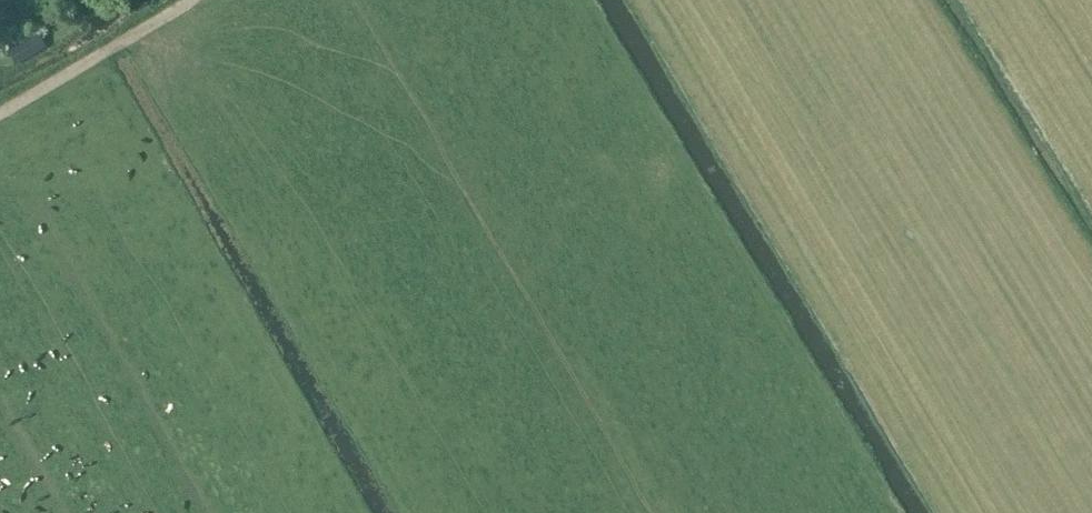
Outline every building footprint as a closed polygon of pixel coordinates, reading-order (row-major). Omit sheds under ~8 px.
[(34,38),(4,55),(11,68),(41,51),(34,38)]
